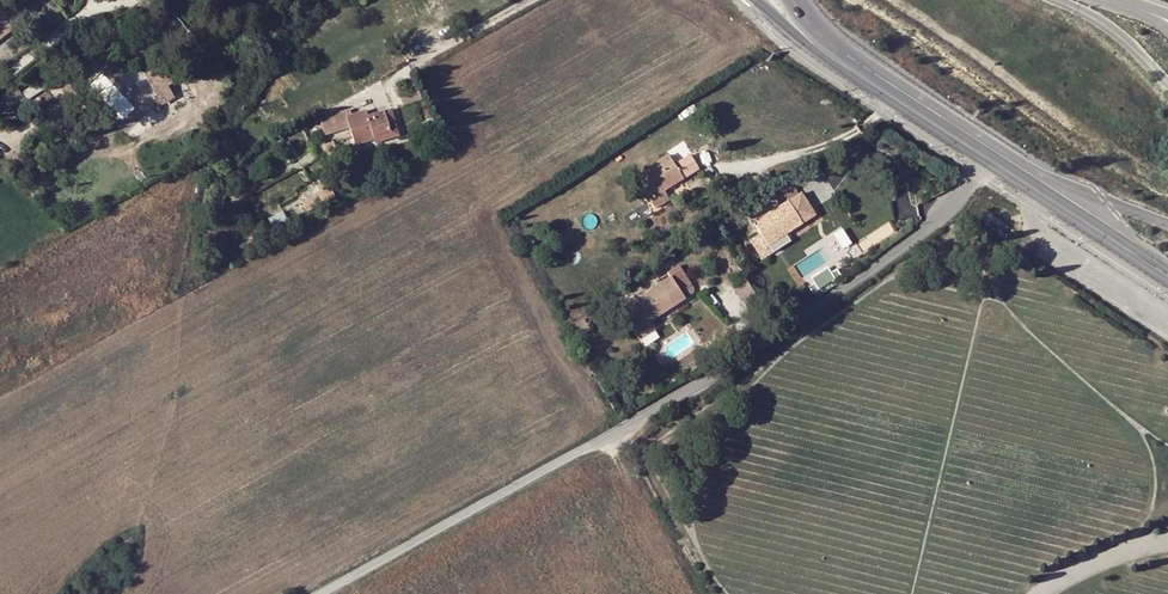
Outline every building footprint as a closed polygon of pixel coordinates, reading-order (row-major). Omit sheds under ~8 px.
[(0,16),(0,34),(14,24),(5,12),(0,16)] [(59,80),(53,80),(46,84),(44,90),(48,97),(54,97),(60,94),(62,86),(59,80)] [(419,86),(400,93),(404,105),(423,100),(419,86)] [(31,108),(18,89),(2,99),(14,118),(31,108)] [(427,102),(421,104),(426,118),(432,117),(427,102)] [(353,146),(374,141),(374,143),(399,137),(392,109),(367,115),(366,110),(350,113),(349,110),(330,115),(335,132),(349,129),(353,146)] [(332,143),(325,145),(329,161),(339,159),(337,152),(334,152),(332,143)] [(657,169),(670,161),(666,155),(653,163),(655,167),(657,169)] [(673,167),(670,161),(657,169),(655,167),(652,169),(666,191),(699,170),(689,156),(673,167)] [(666,191),(652,169),(631,182),(645,204),(648,202),(662,193),(666,191)] [(318,191),(301,200),(306,210),(324,201),(318,191)] [(653,210),(668,201),(662,193),(648,202),(653,210)] [(776,239),(801,223),(797,217),(809,210),(799,195),(753,224),(760,234),(767,244),(776,239)] [(754,238),(764,254),(779,245),(776,239),(767,244),(760,234),(754,238)] [(829,267),(815,276),(822,288),(836,278),(829,267)] [(684,300),(680,294),(690,287),(680,273),(636,300),(643,311),(650,322),(659,316),(684,300)] [(754,294),(742,275),(729,283),(741,303),(754,294)] [(636,315),(646,332),(663,321),(659,316),(650,322),(643,311),(636,315)] [(583,317),(569,326),(576,337),(590,328),(586,322),(583,317)]
